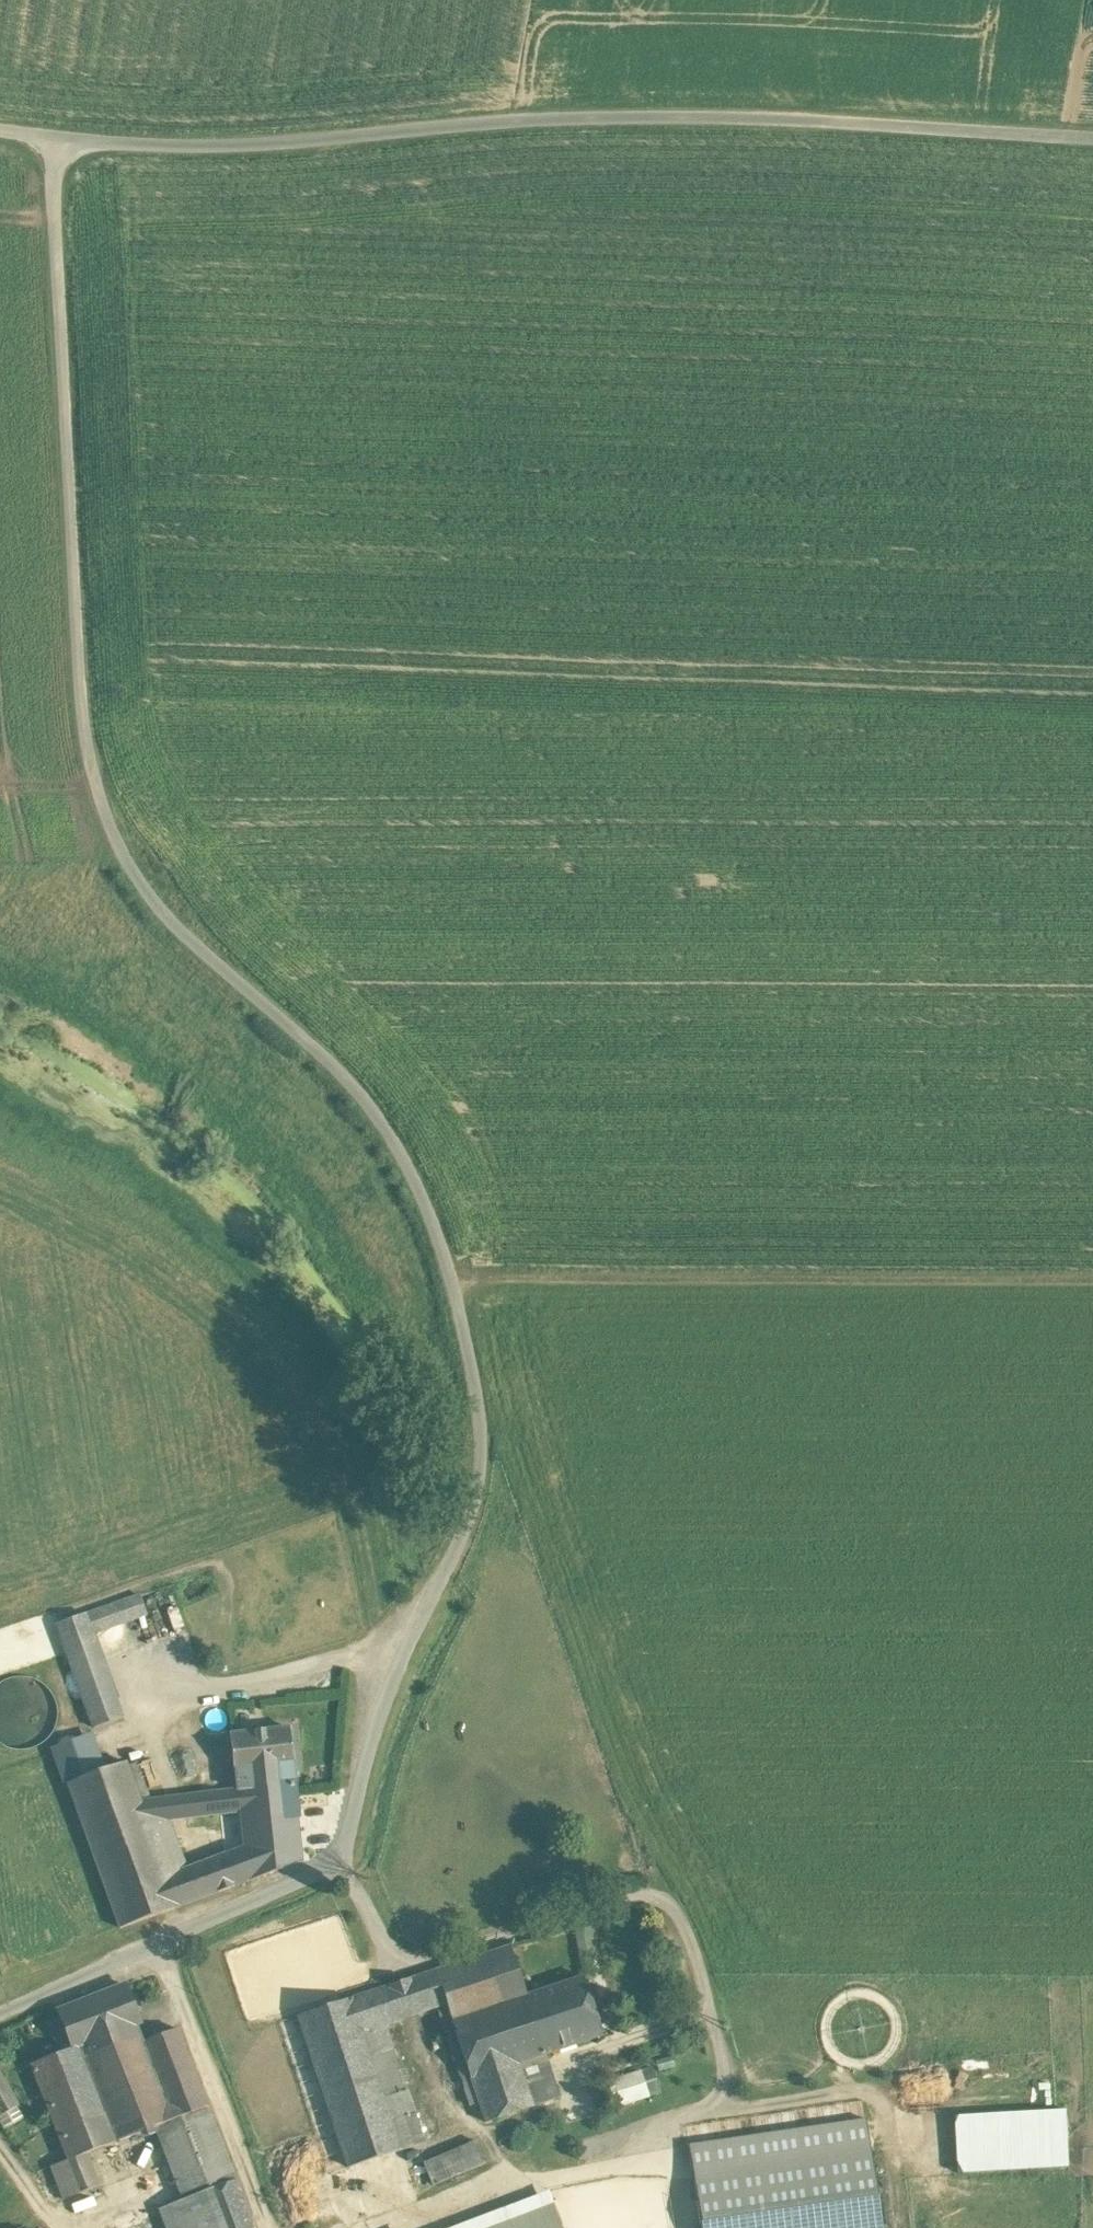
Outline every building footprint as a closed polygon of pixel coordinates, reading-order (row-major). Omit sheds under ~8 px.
[(140,1595),(86,1614),(92,1634),(147,1614),(140,1595)] [(116,1699),(92,1634),(86,1614),(86,1613),(57,1623),(87,1710),(116,1699)] [(58,1713),(55,1699),(46,1687),(34,1679),(20,1677),(6,1680),(0,1684),(0,1743),(7,1748),(21,1750),(35,1747),(47,1739),(55,1727),(58,1713)] [(116,1699),(87,1710),(94,1728),(123,1718),(116,1699)] [(289,1728),(230,1734),(234,1772),(236,1773),(238,1790),(293,1783),(291,1766),(293,1766),(290,1740),(296,1739),(295,1732),(289,1732),(289,1728)] [(89,1740),(56,1752),(61,1767),(94,1754),(89,1740)] [(94,1754),(61,1767),(67,1783),(100,1771),(94,1754)] [(150,1800),(140,1801),(133,1781),(127,1766),(126,1762),(100,1771),(67,1783),(119,1928),(302,1861),(293,1783),(238,1790),(150,1800)] [(137,1763),(127,1766),(133,1781),(142,1777),(137,1763)] [(142,1777),(133,1781),(140,1801),(150,1800),(142,1777)] [(314,1820),(314,1817),(314,1814),(312,1812),(310,1811),(307,1810),(304,1811),(302,1812),(301,1814),(300,1817),(301,1820),(302,1822),(305,1823),(307,1824),(310,1823),(312,1822),(314,1820)] [(316,1834),(316,1832),(316,1829),(314,1827),(312,1825),(309,1825),(306,1825),(304,1827),(303,1829),(302,1832),(303,1835),(304,1837),(307,1838),(309,1839),(312,1838),(314,1837),(316,1834)] [(593,1928),(577,1930),(580,1953),(596,1951),(593,1928)] [(510,1946),(390,1985),(401,2019),(419,2009),(433,2005),(430,1994),(442,1990),(445,2001),(480,2103),(486,2122),(533,2106),(518,2063),(543,2055),(546,2054),(525,1990),(510,1946)] [(583,1977),(532,1993),(530,1988),(525,1990),(546,2054),(602,2035),(583,1977)] [(125,1985),(58,2011),(73,2048),(73,2050),(137,2025),(140,2024),(125,1985)] [(390,1985),(376,1990),(388,2023),(401,2019),(390,1985)] [(376,1990),(298,2016),(349,2167),(352,2166),(376,2159),(403,2150),(392,2117),(386,2098),(363,2032),(384,2025),(388,2023),(376,1990)] [(442,1990),(430,1994),(433,2005),(437,2003),(445,2001),(442,1990)] [(480,2103),(445,2001),(437,2003),(471,2105),(480,2103)] [(137,2025),(73,2050),(73,2048),(30,2064),(67,2159),(51,2166),(64,2199),(100,2185),(88,2153),(155,2127),(208,2106),(178,2029),(143,2042),(137,2025)] [(406,2091),(384,2025),(363,2032),(386,2098),(406,2091)] [(543,2055),(518,2063),(533,2106),(558,2098),(543,2055)] [(641,2070),(607,2081),(616,2107),(649,2096),(641,2070)] [(0,2073),(0,2116),(18,2105),(0,2073)] [(406,2091),(386,2098),(392,2117),(412,2110),(406,2091)] [(0,2116),(0,2122),(3,2128),(24,2116),(18,2105),(0,2116)] [(208,2106),(155,2127),(182,2199),(236,2179),(208,2106)] [(1071,2166),(1069,2108),(958,2113),(960,2171),(1071,2166)] [(423,2142),(412,2110),(392,2117),(403,2150),(423,2142)] [(872,2116),(695,2142),(707,2222),(702,2223),(702,2227),(888,2227),(872,2116)] [(376,2159),(352,2166),(366,2208),(412,2192),(485,2161),(477,2139),(423,2162),(382,2177),(376,2159)] [(0,2159),(0,2189),(15,2181),(2,2158),(0,2159)] [(159,2208),(166,2227),(254,2227),(236,2179),(182,2199),(159,2208)] [(450,2227),(560,2227),(546,2191),(450,2227)]
